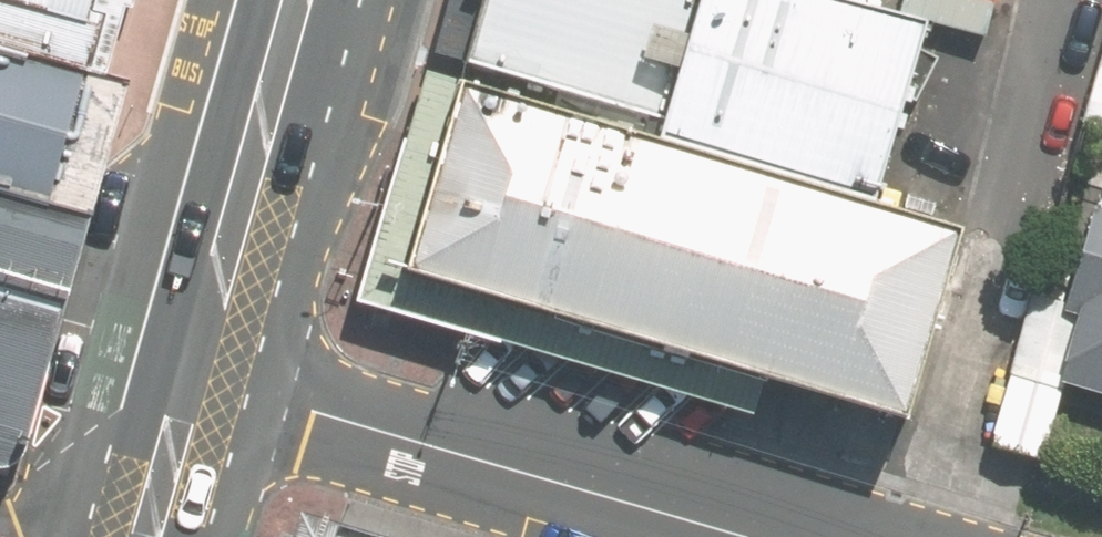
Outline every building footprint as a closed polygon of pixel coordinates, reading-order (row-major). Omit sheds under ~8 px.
[(83,69),(103,0),(0,0),(0,46),(83,69)] [(465,63),(661,115),(653,136),(871,198),(922,20),(850,1),(846,0),(483,0),(465,63)] [(45,204),(83,69),(0,46),(0,191),(45,204)] [(1087,125),(1101,129),(1101,70),(1087,125)] [(653,136),(456,80),(402,272),(906,416),(961,224),(871,198),(653,136)] [(45,204),(0,191),(0,363),(45,204)] [(1090,203),(1062,298),(1036,291),(992,442),(1043,456),(1065,382),(1101,392),(1101,202),(1101,206),(1090,203)]
